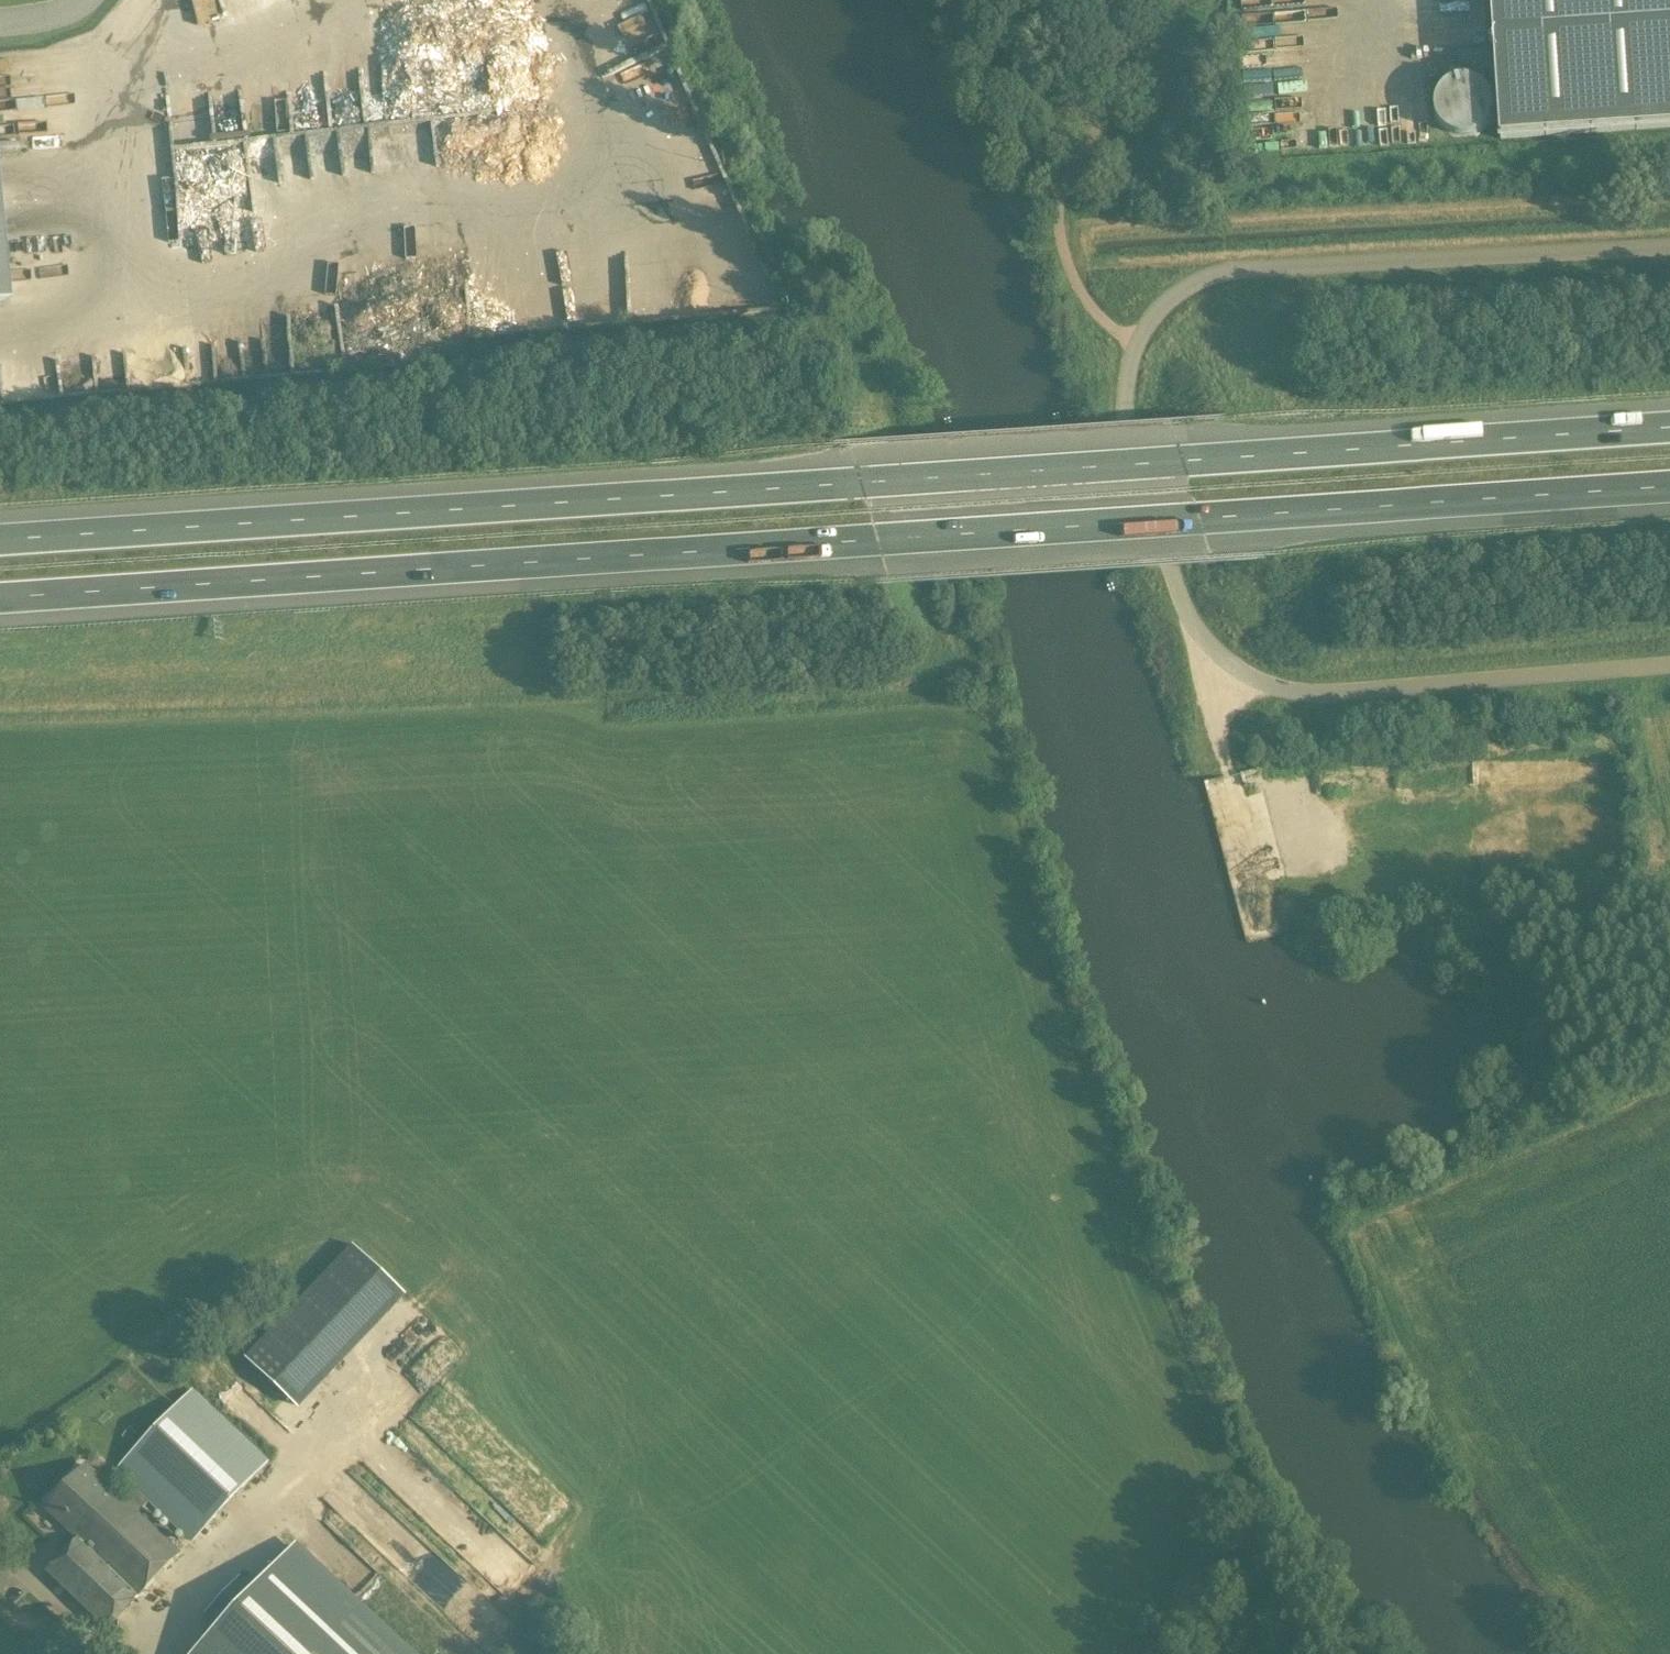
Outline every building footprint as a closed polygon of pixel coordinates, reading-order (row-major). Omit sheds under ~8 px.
[(1500,140),(1669,129),(1669,0),(1490,0),(1500,140)] [(1491,71),(1490,51),(1458,53),(1459,73),(1491,71)] [(213,144),(174,145),(177,221),(253,218),(252,198),(216,200),(213,144)] [(246,1357),(302,1408),(409,1293),(353,1241),(246,1357)] [(180,1553),(138,1514),(149,1502),(193,1542),(269,1462),(192,1389),(116,1470),(129,1482),(118,1494),(87,1465),(45,1509),(78,1539),(47,1572),(107,1629),(180,1553)] [(294,1548),(293,1547),(255,1587),(243,1575),(206,1615),(218,1626),(192,1653),(408,1653),(294,1548)]
